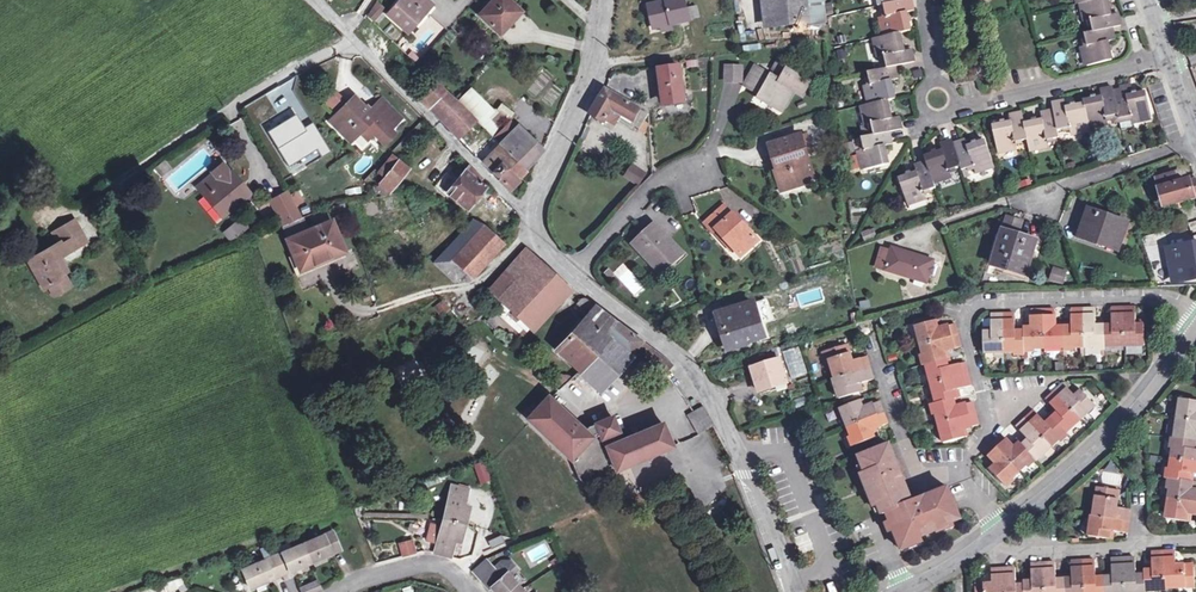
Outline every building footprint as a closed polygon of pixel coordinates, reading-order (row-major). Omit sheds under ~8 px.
[(426,0),(400,0),(388,14),(408,32),(426,12),(420,7),(426,0)] [(427,0),(426,0),(420,7),(426,12),(432,5),(427,0)] [(511,21),(508,18),(517,9),(508,0),(493,0),(479,15),(500,34),(511,21)] [(672,24),(689,20),(685,0),(673,0),(649,6),(654,28),(661,27),(672,24)] [(825,0),(770,0),(773,28),(827,22),(825,0)] [(901,41),(899,33),(910,30),(909,22),(908,18),(906,12),(914,10),(911,0),(877,0),(879,6),(883,5),(885,9),(886,16),(883,16),(881,17),(885,35),(874,38),(879,57),(881,57),(884,56),(885,62),(887,68),(868,72),(869,78),(870,84),(867,85),(865,85),(870,104),(862,106),(867,125),(872,124),(874,135),(864,137),(861,138),(863,144),(864,150),(861,151),(859,151),(864,170),(889,164),(887,156),(885,151),(884,146),(891,144),(891,142),(889,132),(901,129),(900,122),(898,117),(891,118),(890,113),(889,108),(887,100),(895,99),(893,90),(891,85),(890,80),(897,78),(896,74),(895,66),(914,61),(912,54),(911,49),(903,51),(902,45),(901,41)] [(1108,5),(1107,0),(1078,0),(1079,3),(1082,3),(1086,21),(1088,21),(1091,20),(1092,26),(1093,31),(1084,33),(1086,39),(1087,45),(1084,46),(1082,46),(1087,65),(1111,60),(1109,51),(1108,46),(1107,41),(1114,39),(1112,27),(1121,25),(1118,13),(1110,15),(1109,9),(1108,5)] [(364,15),(375,24),(386,9),(376,1),(364,15)] [(690,19),(699,17),(697,5),(687,7),(690,19)] [(508,18),(511,21),(521,12),(517,9),(508,18)] [(743,46),(744,52),(760,49),(759,43),(743,46)] [(781,82),(755,67),(745,84),(762,93),(760,97),(782,110),(794,90),(802,95),(808,83),(788,71),(791,65),(780,59),(774,70),(784,75),(781,82)] [(665,103),(684,100),(680,66),(660,68),(665,103)] [(741,67),(726,67),(726,80),(741,81),(741,67)] [(968,82),(965,70),(953,73),(956,85),(968,82)] [(430,108),(447,91),(437,83),(421,99),(430,108)] [(1102,97),(1096,98),(1092,99),(1083,101),(1084,104),(1076,106),(1071,107),(1066,108),(1064,100),(1052,103),(1053,110),(1046,111),(1041,112),(1042,120),(1037,121),(1032,122),(1025,123),(1022,112),(1010,114),(1011,121),(1006,123),(1001,124),(992,125),(997,150),(1017,146),(1016,144),(1016,141),(1022,140),(1027,139),(1029,148),(1048,144),(1048,143),(1047,139),(1054,138),(1059,137),(1058,130),(1063,129),(1069,128),(1070,131),(1070,133),(1090,129),(1089,126),(1107,122),(1107,120),(1106,117),(1112,116),(1118,115),(1119,119),(1130,117),(1131,120),(1131,122),(1151,118),(1146,93),(1137,94),(1133,95),(1132,92),(1131,85),(1120,87),(1120,90),(1114,92),(1113,87),(1100,90),(1102,97)] [(647,113),(605,90),(591,114),(605,123),(612,109),(632,121),(630,124),(639,129),(648,114),(647,113)] [(447,91),(430,108),(457,136),(475,118),(474,118),(468,112),(447,91)] [(338,121),(334,126),(349,141),(359,131),(367,139),(373,132),(384,143),(394,133),(389,129),(400,118),(381,99),(368,111),(353,97),(334,116),(338,121)] [(468,112),(474,118),(486,106),(480,99),(468,112)] [(486,106),(474,118),(475,118),(482,126),(494,138),(500,144),(507,137),(501,131),(501,132),(485,117),(491,111),(486,106)] [(338,121),(334,116),(329,121),(334,126),(338,121)] [(1131,120),(1130,117),(1119,119),(1119,122),(1121,130),(1133,128),(1131,122),(1131,120)] [(501,131),(507,137),(516,128),(510,122),(501,131)] [(861,126),(864,137),(874,135),(872,124),(867,125),(861,126)] [(500,144),(500,145),(524,168),(532,160),(540,149),(518,126),(516,128),(507,137),(500,144)] [(792,181),(794,187),(815,180),(801,134),(770,144),(778,171),(775,172),(779,185),(792,181)] [(977,144),(973,145),(968,147),(965,140),(960,142),(954,144),(952,140),(945,143),(940,144),(943,151),(937,153),(933,155),(924,158),(926,162),(917,165),(914,166),(917,173),(912,175),(907,177),(899,179),(907,203),(926,197),(925,195),(924,192),(930,190),(936,188),(933,181),(951,175),(951,174),(950,170),(956,168),(961,167),(962,170),(967,169),(974,166),(975,170),(975,171),(994,165),(986,141),(977,144)] [(303,176),(332,155),(322,142),(293,164),(303,176)] [(515,177),(524,168),(500,145),(483,162),(509,189),(518,180),(515,177)] [(385,178),(399,160),(392,154),(377,172),(385,178)] [(399,160),(385,178),(379,184),(389,192),(409,168),(399,160)] [(163,162),(155,169),(162,176),(170,170),(163,162)] [(224,164),(213,174),(220,182),(231,173),(224,164)] [(465,170),(447,193),(468,210),(485,187),(478,181),(481,177),(469,165),(465,170)] [(633,166),(626,176),(638,184),(645,174),(633,166)] [(209,192),(227,213),(248,195),(249,194),(231,173),(220,182),(213,174),(197,187),(205,196),(209,192)] [(1195,180),(1177,185),(1174,173),(1157,178),(1164,204),(1195,195),(1195,183),(1195,180)] [(792,181),(779,185),(781,191),(794,187),(792,181)] [(284,225),(301,218),(286,190),(270,199),(272,202),(284,225)] [(222,216),(227,213),(209,192),(205,196),(222,216)] [(248,195),(250,198),(259,209),(272,202),(270,199),(260,204),(253,195),(251,193),(249,194),(248,195)] [(716,229),(733,248),(740,256),(758,240),(734,213),(732,214),(724,206),(705,223),(713,232),(713,231),(716,229)] [(1089,225),(1084,237),(1118,249),(1127,223),(1088,210),(1084,223),(1089,225)] [(229,243),(250,228),(241,217),(221,232),(229,243)] [(283,226),(288,239),(309,230),(304,217),(301,218),(284,225),(283,226)] [(1022,221),(1007,217),(993,264),(1006,269),(1007,267),(1026,273),(1036,240),(1018,234),(1022,221)] [(66,225),(78,247),(88,242),(76,220),(66,225)] [(433,262),(453,281),(469,281),(504,244),(483,225),(471,220),(433,262)] [(287,240),(299,270),(344,251),(331,221),(309,230),(288,239),(287,240)] [(1089,225),(1084,223),(1079,236),(1084,237),(1089,225)] [(646,251),(664,271),(683,254),(655,224),(634,244),(643,254),(646,251)] [(45,265),(34,271),(44,289),(49,286),(54,296),(71,286),(64,274),(67,271),(60,258),(78,247),(66,225),(52,233),(58,243),(39,254),(45,265)] [(864,241),(876,236),(873,228),(861,233),(864,241)] [(713,231),(713,232),(730,251),(733,248),(716,229),(713,231)] [(1184,247),(1190,278),(1191,285),(1195,285),(1195,245),(1184,247)] [(1190,278),(1184,247),(1168,250),(1174,280),(1190,278)] [(882,248),(876,267),(927,282),(929,276),(933,263),(933,260),(892,248),(891,251),(882,248)] [(525,249),(489,290),(502,302),(530,328),(568,288),(525,249)] [(646,251),(643,254),(661,274),(664,271),(646,251)] [(45,265),(39,254),(28,261),(34,271),(45,265)] [(636,297),(646,287),(622,262),(612,273),(636,297)] [(939,265),(933,263),(929,276),(935,277),(939,265)] [(1067,273),(1054,269),(1050,279),(1063,283),(1067,273)] [(603,334),(615,321),(595,305),(587,299),(586,298),(583,298),(581,298),(580,299),(579,299),(577,302),(575,304),(587,314),(554,350),(578,371),(608,338),(603,334)] [(448,307),(443,300),(434,308),(439,315),(448,307)] [(524,335),(530,328),(502,302),(495,309),(524,335)] [(747,342),(765,336),(754,303),(721,313),(725,326),(724,326),(727,335),(726,336),(730,349),(747,344),(747,342)] [(1124,346),(1144,346),(1144,321),(1136,322),(1135,308),(1111,308),(1112,322),(1096,323),(1095,309),(1071,309),(1071,323),(1055,324),(1055,310),(1031,310),(1031,324),(1023,325),(1023,328),(1015,328),(1015,314),(991,315),(991,329),(983,329),(983,353),(1004,353),(1024,352),(1023,349),(1044,348),(1064,348),(1084,347),(1104,347),(1124,346)] [(939,319),(915,326),(936,403),(933,404),(944,443),(967,437),(965,429),(978,425),(972,402),(959,406),(957,398),(960,398),(958,389),(971,386),(965,362),(951,366),(949,358),(947,351),(961,347),(954,324),(941,327),(939,319)] [(578,371),(598,389),(630,355),(629,354),(636,346),(641,341),(615,321),(603,334),(608,338),(578,371)] [(666,359),(641,341),(636,346),(664,374),(673,365),(666,359)] [(848,344),(826,350),(835,378),(833,379),(839,399),(862,392),(860,384),(873,380),(866,357),(853,361),(848,344)] [(790,376),(801,373),(794,348),(783,351),(790,376)] [(759,391),(787,382),(780,359),(751,368),(759,391)] [(551,383),(558,390),(571,378),(568,375),(560,375),(551,383)] [(809,377),(793,382),(797,394),(813,389),(809,377)] [(1096,406),(1079,388),(1073,394),(1064,383),(1046,400),(1055,410),(1044,421),(1034,410),(1016,427),(1026,437),(1020,442),(1018,439),(1012,445),(1002,435),(985,451),(994,461),(988,467),(1004,485),(1019,471),(1034,458),(1036,460),(1051,447),(1066,433),(1081,419),(1096,406)] [(548,396),(527,419),(571,459),(578,476),(580,479),(583,481),(586,482),(588,482),(591,482),(610,474),(609,471),(614,468),(616,471),(673,447),(663,423),(639,433),(634,435),(622,440),(613,417),(596,424),(597,427),(591,430),(587,433),(548,396)] [(1194,490),(1195,481),(1192,481),(1193,473),(1195,474),(1195,401),(1180,398),(1168,478),(1171,479),(1165,518),(1189,521),(1190,513),(1195,514),(1195,490),(1194,490)] [(863,399),(840,407),(848,426),(855,445),(878,436),(875,429),(887,424),(879,401),(866,406),(863,399)] [(713,424),(703,406),(687,415),(697,434),(713,424)] [(631,429),(634,435),(639,433),(637,427),(631,429)] [(912,502),(890,444),(859,457),(866,473),(863,474),(873,499),(876,498),(882,514),(892,510),(896,519),(891,521),(899,542),(902,550),(923,542),(921,537),(946,527),(945,525),(961,518),(949,488),(912,502)] [(478,484),(489,481),(484,461),(472,465),(478,484)] [(465,504),(469,489),(452,484),(444,518),(442,525),(432,522),(427,539),(437,542),(435,551),(452,556),(456,540),(461,541),(470,506),(465,504)] [(1119,490),(1097,487),(1093,515),(1091,515),(1088,536),(1112,539),(1113,531),(1127,533),(1130,510),(1116,507),(1119,490)] [(251,588),(341,549),(333,530),(243,569),(251,588)] [(795,537),(801,554),(814,550),(808,532),(795,537)] [(491,546),(503,542),(500,535),(488,539),(491,546)] [(413,539),(397,541),(399,555),(415,553),(413,539)] [(1146,591),(1166,590),(1166,588),(1195,586),(1193,564),(1176,565),(1175,551),(1151,552),(1152,566),(1144,567),(1144,571),(1136,572),(1135,558),(1111,559),(1112,573),(1104,574),(1095,574),(1095,560),(1071,562),(1072,575),(1056,576),(1055,563),(1031,564),(1032,578),(1023,578),(1024,581),(1016,582),(1015,568),(991,569),(992,584),(974,585),(975,591),(1146,591)] [(486,558),(484,560),(492,570),(494,568),(486,558)] [(510,574),(518,567),(511,560),(502,560),(494,568),(492,570),(484,560),(473,570),(490,588),(492,586),(497,591),(526,591),(510,574)] [(322,588),(319,580),(301,588),(303,591),(314,591),(322,588)]
